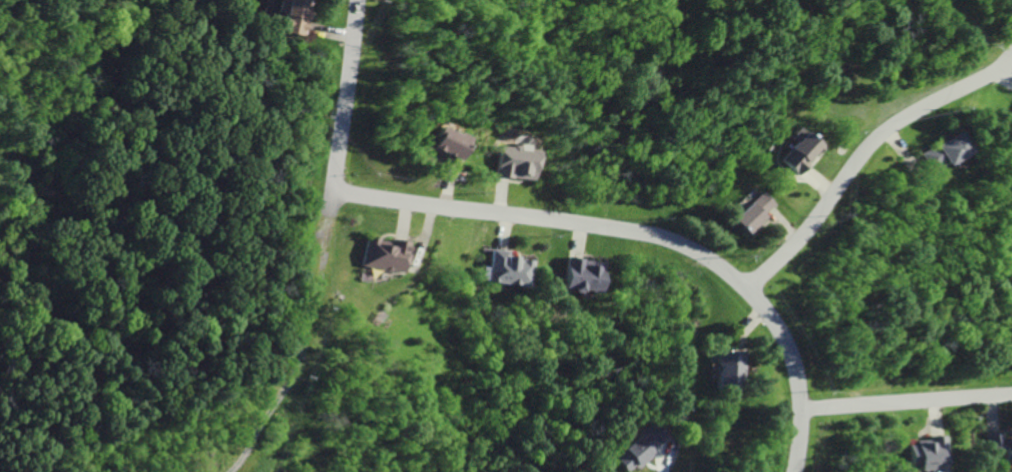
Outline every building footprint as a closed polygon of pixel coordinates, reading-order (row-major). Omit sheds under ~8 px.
[(280,13),(280,33),(303,34),(304,0),(277,0),(277,12),(280,13)] [(1004,129),(1011,122),(1011,145),(1010,143),(1009,141),(1009,139),(1010,137),(1010,136),(1004,129)] [(454,162),(464,137),(451,132),(451,134),(429,126),(420,149),(454,162)] [(786,138),(790,140),(777,162),(798,175),(817,143),(792,128),(786,138)] [(927,170),(962,151),(953,133),(918,151),(927,170)] [(533,150),(531,177),(509,175),(509,179),(494,178),(497,148),(505,149),(505,148),(506,146),(507,145),(509,145),(511,145),(512,146),(513,148),(513,149),(513,150),(521,151),(521,148),(533,150)] [(742,233),(772,206),(759,190),(728,218),(742,233)] [(361,266),(396,272),(402,243),(366,237),(361,266)] [(527,286),(530,260),(503,257),(504,251),(490,249),(487,267),(481,266),(479,281),(527,286)] [(560,289),(598,292),(600,261),(563,258),(560,289)] [(734,386),(735,350),(714,350),(714,386),(734,386)] [(635,465),(638,468),(655,455),(650,449),(664,438),(653,423),(610,457),(622,471),(626,471),(635,465)] [(1002,440),(1001,433),(985,434),(986,457),(1000,456),(1000,462),(1011,462),(1011,439),(1002,440)] [(943,464),(942,436),(925,436),(926,443),(909,444),(910,470),(925,470),(925,465),(943,464)]
